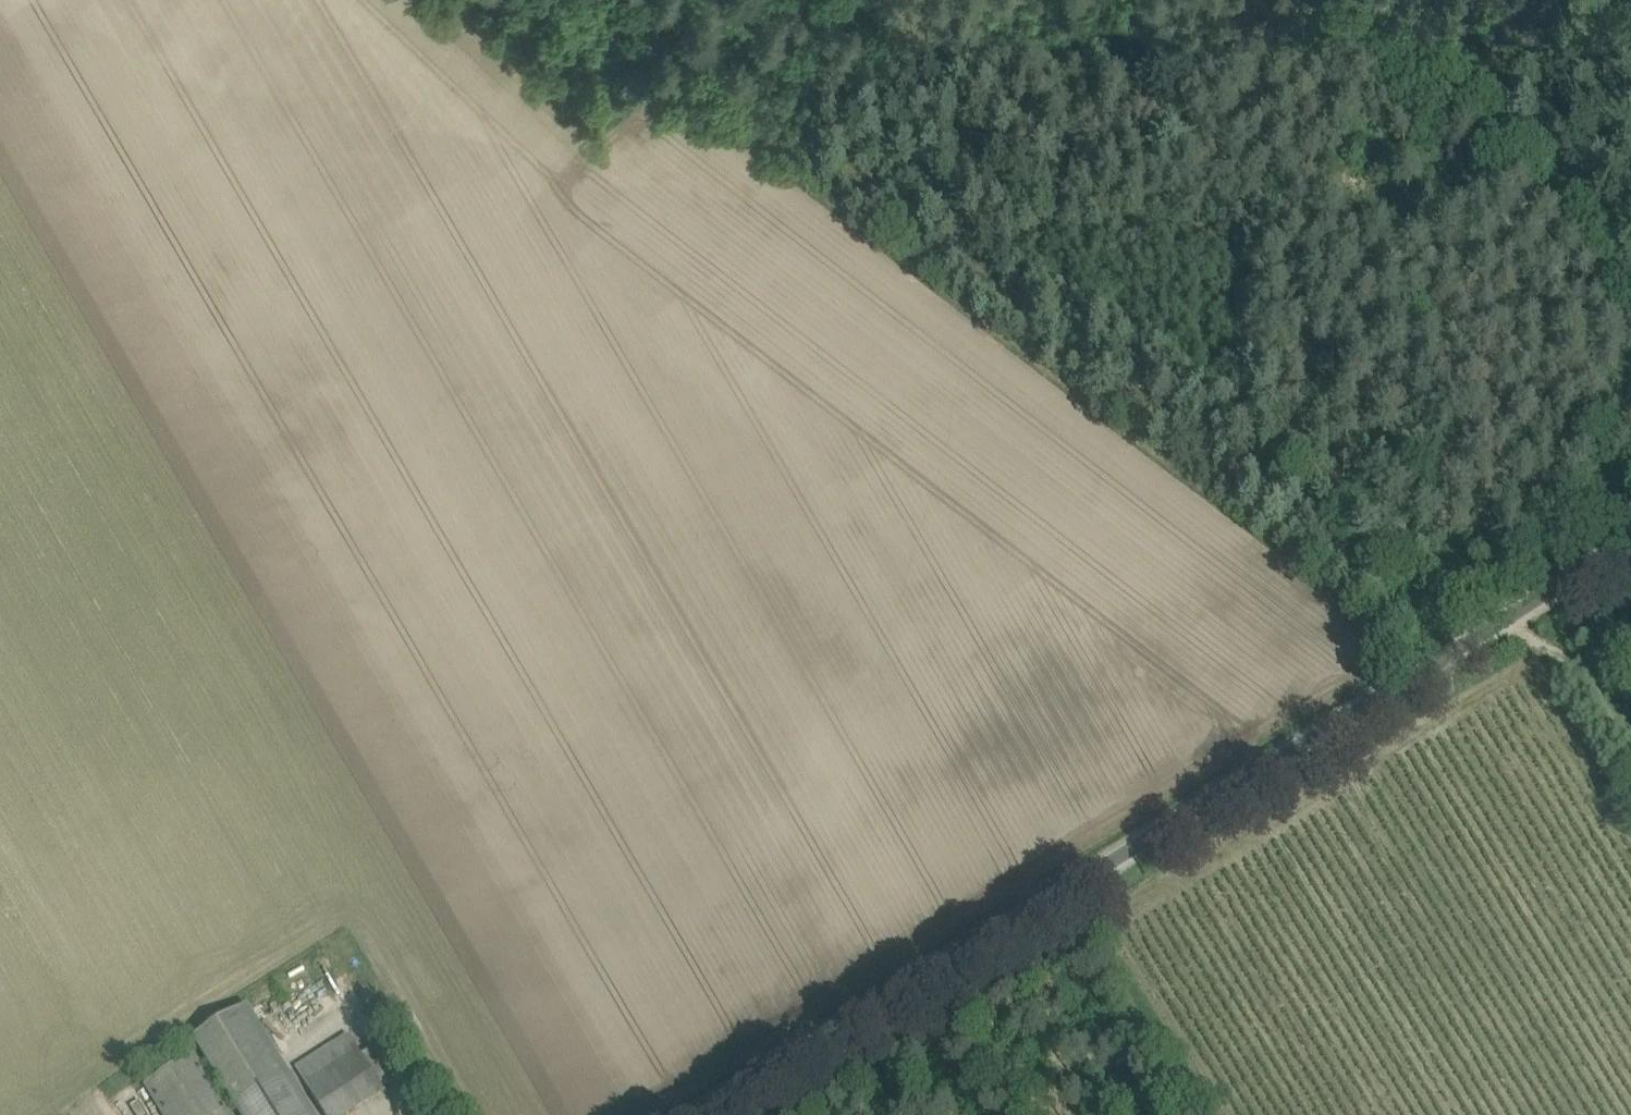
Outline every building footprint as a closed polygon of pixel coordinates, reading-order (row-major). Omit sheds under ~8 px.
[(240,1114),(316,1114),(248,1006),(193,1041),(240,1114)] [(359,1051),(347,1032),(295,1065),(326,1114),(346,1114),(384,1091),(359,1051)] [(162,1114),(234,1114),(196,1054),(144,1086),(162,1114)]
